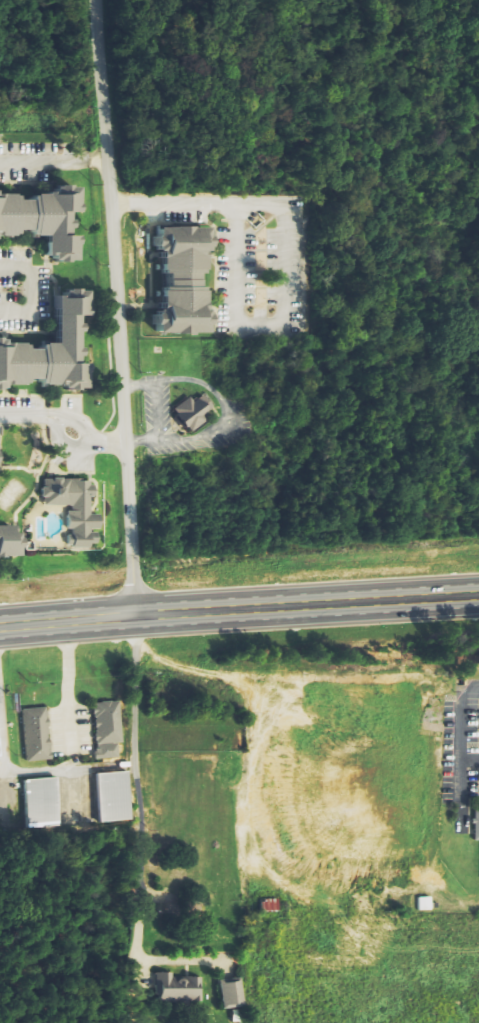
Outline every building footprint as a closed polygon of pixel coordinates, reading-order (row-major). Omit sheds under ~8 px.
[(6,237),(12,237),(30,230),(33,236),(49,239),(47,255),(56,257),(58,261),(78,264),(83,238),(73,236),(75,225),(72,217),(72,215),(80,212),(83,189),(65,186),(58,189),(57,196),(36,193),(35,202),(21,200),(20,197),(0,194),(0,239),(6,237)] [(214,335),(214,312),(208,310),(208,288),(201,285),(208,264),(208,263),(212,248),(212,228),(160,228),(154,245),(154,247),(162,249),(165,288),(163,294),(163,311),(158,311),(155,319),(155,331),(169,336),(214,335)] [(83,336),(84,335),(82,318),(93,317),(90,294),(78,291),(63,293),(58,310),(62,343),(44,345),(43,349),(30,351),(29,343),(9,345),(9,341),(1,339),(0,339),(0,389),(30,385),(31,382),(42,380),(43,388),(56,386),(74,392),(90,390),(83,336)] [(174,409),(192,433),(210,420),(205,414),(214,408),(205,395),(195,401),(192,396),(174,409)] [(44,505),(69,506),(68,530),(70,530),(69,547),(98,548),(99,532),(101,532),(101,515),(91,515),(91,497),(93,497),(93,480),(45,478),(44,505)] [(23,558),(23,535),(16,535),(16,527),(0,527),(0,558),(23,558)] [(123,744),(121,701),(94,703),(98,760),(120,758),(119,744),(123,744)] [(27,762),(51,760),(49,708),(24,709),(27,762)] [(129,820),(126,771),(91,774),(94,823),(129,820)] [(24,829),(58,826),(55,778),(20,780),(24,829)] [(471,809),(471,840),(478,840),(478,809),(471,809)] [(431,897),(419,897),(420,910),(432,910),(431,897)] [(263,899),(262,910),(279,911),(280,900),(263,899)] [(175,973),(159,972),(158,1000),(203,1001),(203,977),(174,977),(175,973)] [(246,1004),(242,979),(221,983),(225,1007),(246,1004)]
